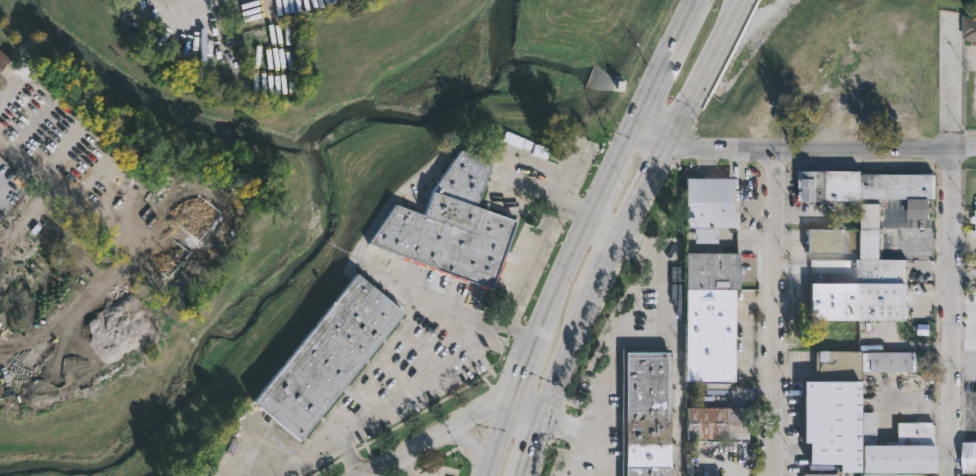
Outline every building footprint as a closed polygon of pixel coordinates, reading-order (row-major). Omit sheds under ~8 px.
[(972,17),(975,18),(975,40),(962,34),(963,16),(972,19),(972,17)] [(9,60),(0,71),(0,52),(9,60)] [(479,206),(519,221),(495,289),(369,244),(398,204),(425,213),(433,190),(463,150),(495,161),(479,206)] [(860,202),(800,202),(800,171),(860,171),(860,202)] [(930,198),(930,219),(909,219),(910,199),(861,199),(861,173),(932,173),(932,198),(930,198)] [(692,228),(684,228),(685,178),(737,179),(737,229),(692,228)] [(881,228),(862,228),(862,203),(880,203),(881,228)] [(843,254),(806,253),(806,229),(843,229),(843,254)] [(880,258),(861,258),(861,229),(880,229),(880,258)] [(689,379),(684,379),(685,252),(738,252),(737,288),(732,288),(732,380),(689,379)] [(858,283),(857,259),(906,259),(906,283),(858,283)] [(300,442),(251,404),(354,273),(402,311),(300,442)] [(906,283),(907,283),(907,319),(808,319),(808,283),(858,283),(906,283)] [(858,380),(813,379),(813,350),(858,351),(858,380)] [(671,352),(669,475),(623,475),(625,351),(671,352)] [(913,370),(860,371),(860,352),(913,351),(913,370)] [(858,382),(857,474),(837,473),(837,465),(810,465),(810,443),(802,443),(803,382),(858,382)] [(684,438),(682,438),(683,407),(744,408),(743,439),(684,438)] [(874,444),(861,444),(861,411),(874,411),(874,444)] [(934,472),(861,473),(860,445),(898,445),(898,422),(935,422),(936,445),(934,445),(934,472)] [(963,442),(975,442),(975,473),(963,473),(963,442)] [(211,467),(216,475),(195,475),(211,467)]
